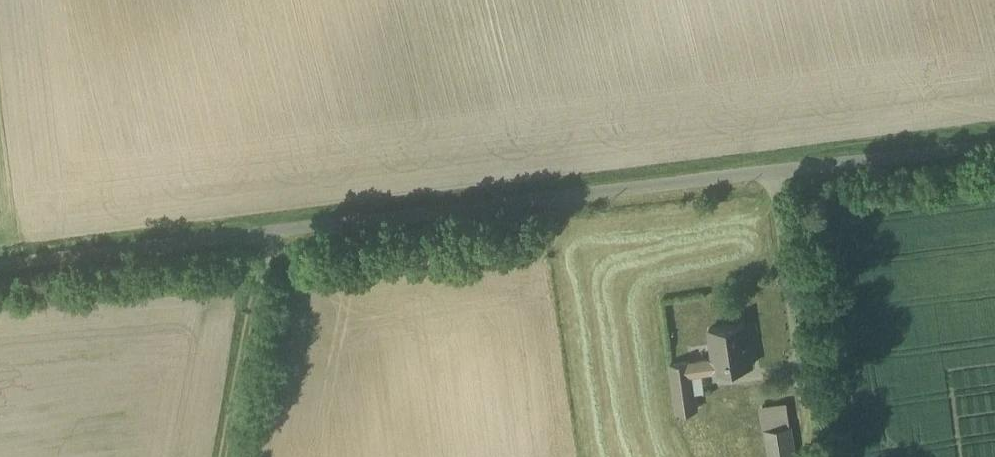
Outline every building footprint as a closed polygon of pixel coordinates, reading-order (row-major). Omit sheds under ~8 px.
[(714,357),(690,361),(692,374),(752,366),(750,350),(747,348),(744,323),(709,328),(714,357)] [(697,409),(692,374),(690,361),(689,349),(676,351),(678,362),(670,363),(677,412),(697,409)] [(761,407),(767,456),(796,456),(789,404),(761,407)]
